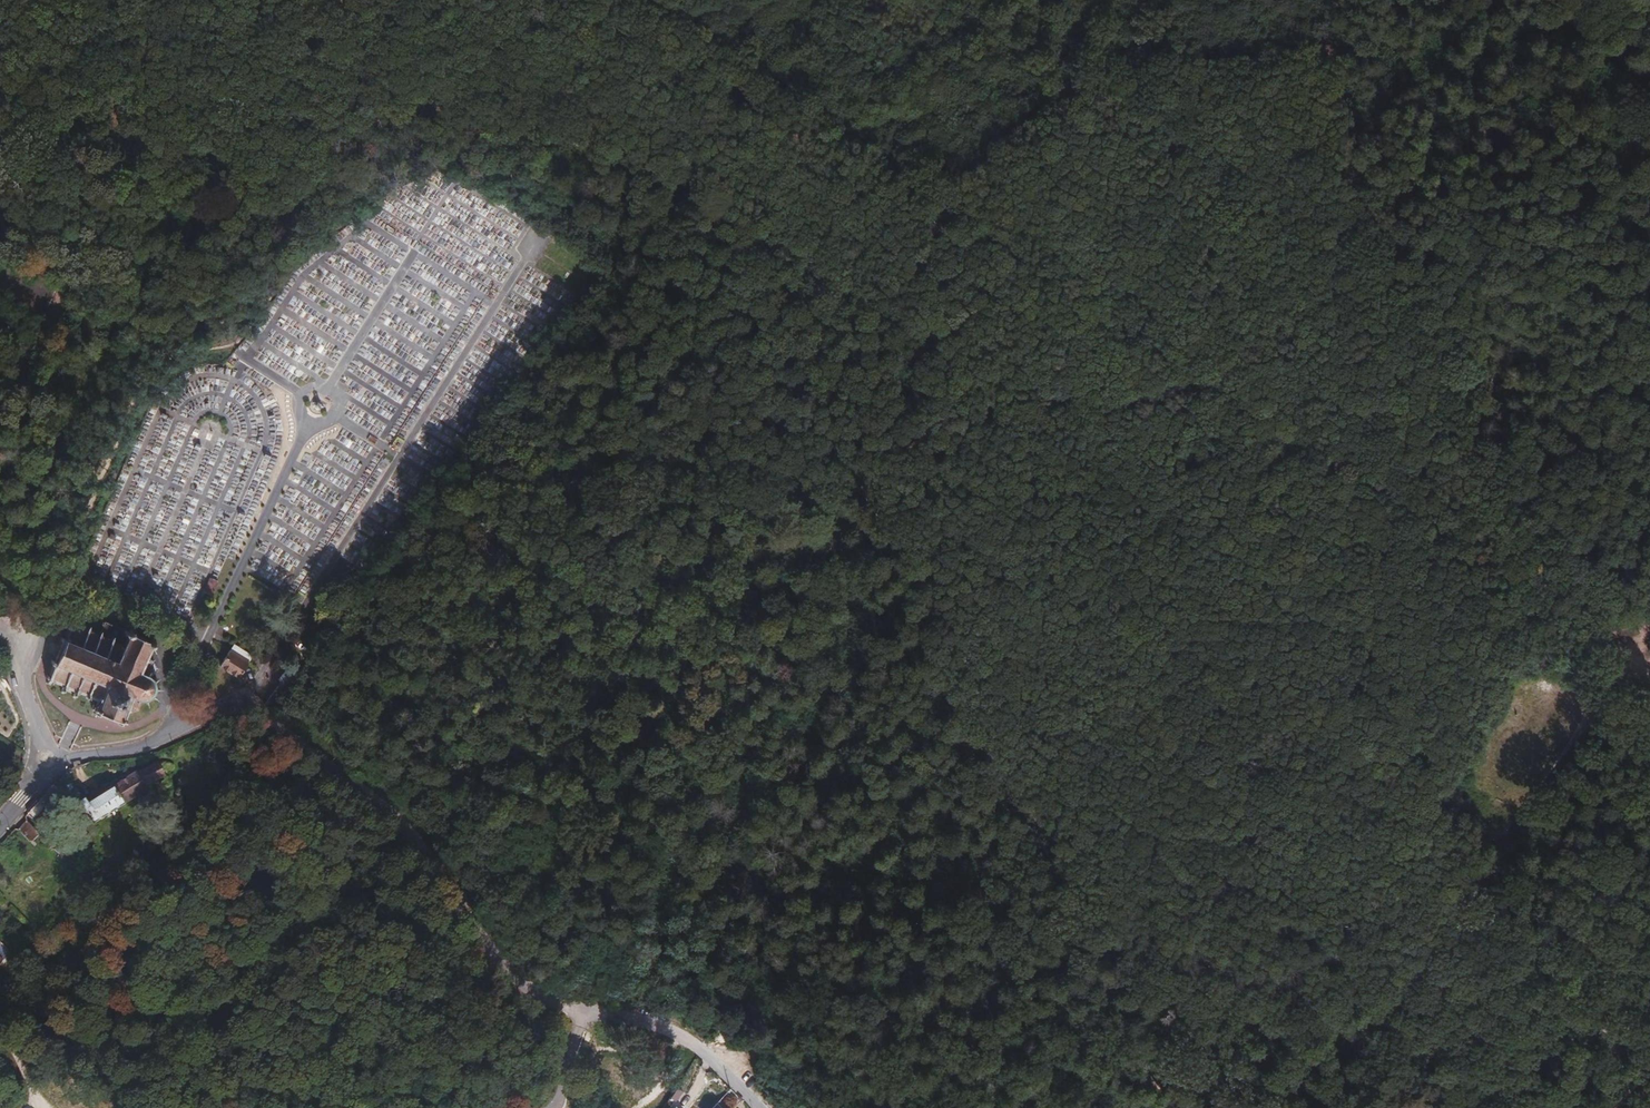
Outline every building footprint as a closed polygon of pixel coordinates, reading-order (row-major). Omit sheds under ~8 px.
[(104,621),(98,634),(89,630),(90,627),(87,625),(86,628),(73,623),(75,620),(71,619),(70,622),(67,620),(65,623),(69,625),(48,676),(44,674),(43,677),(47,678),(45,682),(48,683),(50,679),(62,685),(59,691),(62,692),(65,685),(74,690),(71,696),(74,697),(77,691),(86,694),(85,697),(88,698),(89,696),(98,700),(96,705),(92,704),(91,708),(96,710),(94,714),(99,716),(100,712),(117,719),(115,723),(119,724),(121,720),(125,722),(127,718),(123,716),(126,709),(130,710),(135,708),(137,705),(139,699),(144,699),(145,702),(147,701),(147,699),(149,697),(152,696),(154,697),(155,696),(153,694),(154,693),(155,691),(156,688),(158,688),(158,686),(156,685),(156,682),(155,680),(157,678),(155,676),(153,678),(152,675),(150,675),(151,673),(153,673),(153,671),(152,671),(152,667),(153,667),(152,664),(151,665),(149,663),(149,661),(148,661),(147,662),(144,661),(151,642),(155,644),(156,640),(153,639),(154,635),(150,633),(149,637),(130,629),(131,625),(128,624),(126,628),(125,628),(124,628),(123,629),(104,621)] [(228,651),(248,663),(250,659),(252,656),(232,645),(230,648),(228,651)] [(228,651),(218,668),(237,679),(248,663),(228,651)] [(271,710),(292,681),(282,674),(277,681),(279,682),(267,699),(264,704),(271,710)] [(153,780),(164,774),(158,764),(147,771),(153,780)] [(145,785),(153,780),(147,771),(144,768),(137,773),(135,771),(86,801),(81,794),(74,799),(91,824),(147,789),(145,785)] [(26,821),(18,830),(31,843),(40,834),(43,831),(32,820),(27,814),(25,816),(26,821)] [(43,831),(40,834),(44,836),(41,839),(50,847),(54,842),(43,831)] [(11,952),(0,964),(12,975),(23,964),(21,962),(11,952)]
